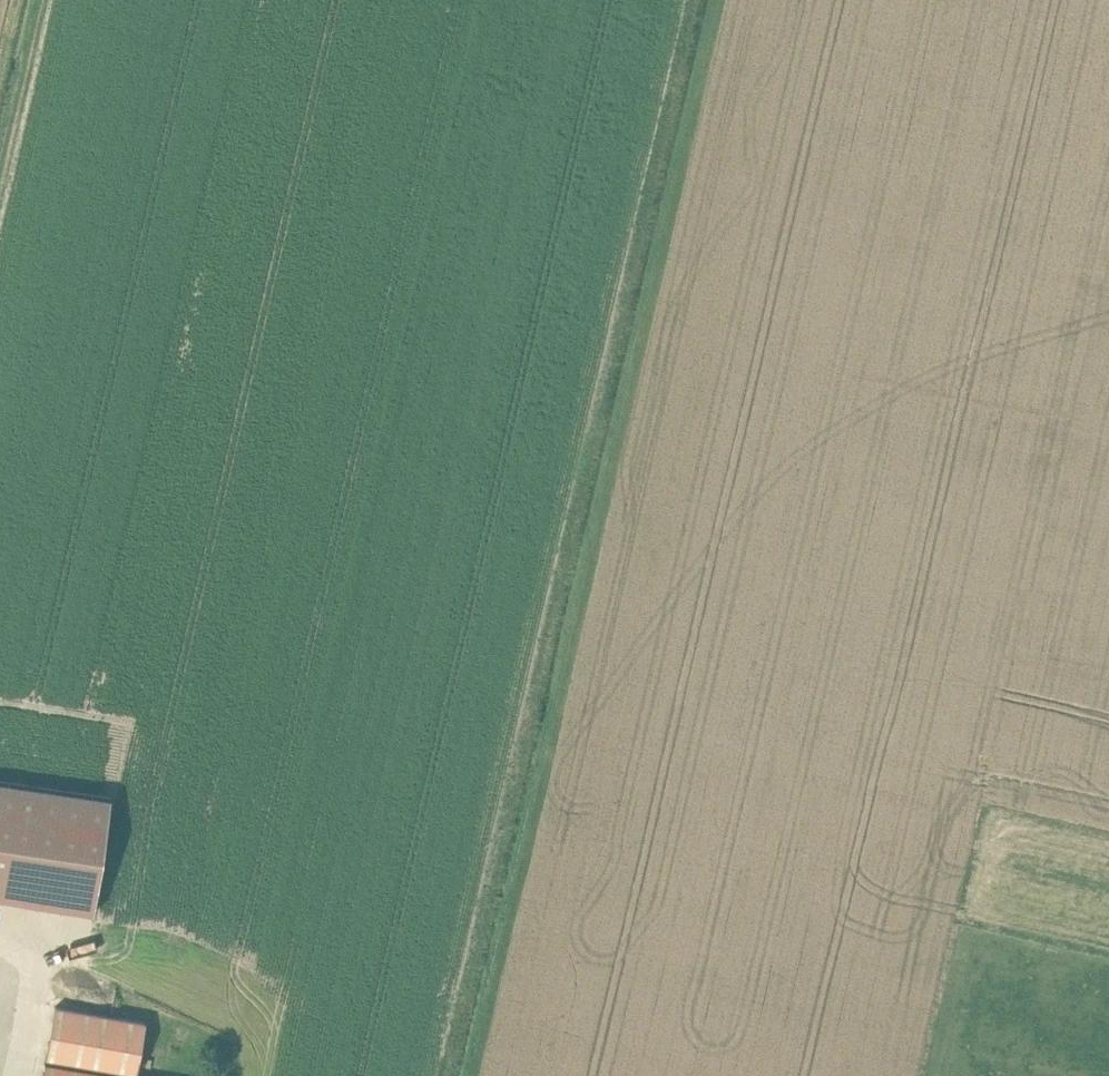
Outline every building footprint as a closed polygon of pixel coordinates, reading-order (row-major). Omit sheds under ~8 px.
[(94,914),(111,801),(0,784),(0,900),(94,914)] [(134,1071),(143,1021),(54,1005),(45,1055),(134,1071)] [(44,1063),(42,1075),(127,1075),(44,1063)]
